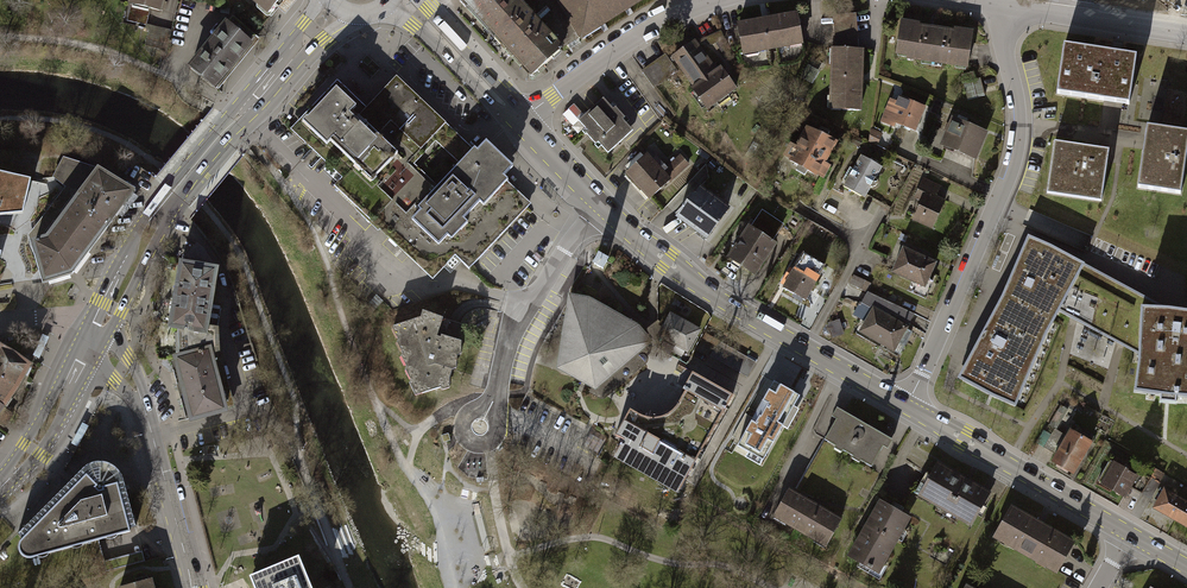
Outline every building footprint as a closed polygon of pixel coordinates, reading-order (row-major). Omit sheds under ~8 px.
[(141,14),(182,20),(184,0),(143,0),(141,14)] [(279,23),(297,2),(294,0),(252,0),(279,23)] [(497,36),(524,12),(514,0),(466,0),(466,1),(466,2),(480,18),(497,36)] [(559,50),(561,49),(560,48),(570,42),(580,36),(581,37),(639,0),(514,0),(524,12),(559,50)] [(497,36),(532,75),(559,50),(524,12),(497,36)] [(806,48),(800,15),(738,26),(744,59),(806,48)] [(858,17),(835,18),(838,51),(860,52),(858,17)] [(975,34),(904,24),(899,60),(971,70),(975,34)] [(237,27),(201,74),(227,94),(263,47),(237,27)] [(737,93),(698,40),(672,59),(711,112),(737,93)] [(1137,59),(1066,49),(1059,95),(1130,105),(1137,59)] [(838,51),(835,51),(832,112),(865,113),(867,52),(860,52),(838,51)] [(641,73),(654,90),(677,73),(664,56),(641,73)] [(330,150),(319,160),(339,180),(333,186),(434,281),(457,257),(472,271),(474,269),(527,213),(534,205),(507,179),(517,169),(491,145),(482,156),(400,79),(364,117),(338,92),(306,127),(330,150)] [(917,136),(927,109),(895,96),(884,124),(917,136)] [(579,124),(610,156),(635,133),(604,100),(579,124)] [(1149,118),(1140,178),(1181,184),(1186,144),(1186,123),(1149,118)] [(989,134),(953,120),(942,147),(979,161),(989,134)] [(810,130),(791,163),(820,180),(839,147),(810,130)] [(1110,153),(1058,146),(1051,196),(1103,203),(1110,153)] [(627,176),(652,203),(674,183),(664,173),(648,156),(627,176)] [(664,173),(674,183),(691,166),(682,156),(664,173)] [(861,158),(843,189),(866,202),(883,171),(861,158)] [(35,244),(45,278),(70,271),(121,204),(131,191),(99,171),(49,240),(35,244)] [(3,218),(23,216),(32,181),(0,174),(0,217),(3,218)] [(925,202),(914,223),(933,232),(947,202),(937,198),(942,188),(924,179),(915,197),(925,202)] [(679,221),(710,244),(733,212),(702,189),(679,221)] [(763,213),(752,230),(773,243),(784,227),(763,213)] [(752,230),(730,262),(755,279),(777,246),(773,243),(752,230)] [(1082,261),(1028,234),(959,372),(1013,399),(1059,306),(1082,261)] [(886,269),(922,286),(935,261),(899,244),(886,269)] [(611,261),(603,254),(596,261),(604,269),(611,261)] [(1059,306),(1141,347),(1145,300),(1162,302),(1082,261),(1059,306)] [(179,266),(168,330),(176,331),(202,336),(203,330),(213,271),(179,266)] [(817,281),(795,269),(783,289),(805,302),(817,281)] [(859,289),(869,293),(873,283),(862,279),(859,289)] [(568,293),(558,355),(583,369),(590,373),(587,379),(599,386),(600,386),(602,385),(603,384),(603,382),(603,379),(601,378),(606,373),(610,377),(643,350),(644,348),(644,347),(643,345),(642,343),(641,342),(643,337),(627,317),(587,295),(568,293)] [(1145,300),(1141,347),(1138,380),(1186,385),(1186,304),(1162,302),(1145,300)] [(873,305),(858,330),(892,351),(908,325),(873,305)] [(692,352),(703,330),(671,313),(659,335),(692,352)] [(724,322),(708,313),(702,323),(719,332),(724,322)] [(415,320),(397,325),(395,335),(407,379),(408,377),(416,406),(451,396),(454,382),(459,381),(464,352),(440,348),(445,324),(443,318),(423,314),(422,322),(415,320)] [(176,331),(177,358),(208,350),(209,356),(216,354),(215,332),(203,330),(202,336),(176,331)] [(757,357),(719,337),(711,352),(749,372),(757,357)] [(441,346),(463,351),(464,342),(443,338),(441,346)] [(1082,359),(1086,348),(1076,345),(1072,355),(1082,359)] [(0,354),(0,421),(35,368),(4,348),(0,354)] [(172,359),(189,422),(224,413),(209,356),(208,350),(177,358),(172,359)] [(615,452),(679,490),(734,397),(695,374),(685,390),(688,392),(679,407),(674,413),(666,417),(659,419),(651,419),(645,417),(632,409),(617,435),(623,438),(615,452)] [(775,380),(737,447),(765,462),(784,429),(790,432),(803,410),(797,406),(803,396),(775,380)] [(825,437),(873,464),(889,435),(841,408),(825,437)] [(1073,434),(1054,465),(1077,478),(1096,447),(1073,434)] [(917,498),(971,528),(991,494),(937,462),(917,498)] [(131,533),(116,472),(113,467),(107,464),(99,463),(89,466),(20,533),(24,539),(19,545),(22,555),(30,558),(131,533)] [(1117,465),(1103,487),(1128,502),(1141,480),(1117,465)] [(774,511),(828,543),(843,518),(789,486),(774,511)] [(1151,510),(1173,523),(1185,502),(1163,490),(1151,510)] [(883,496),(851,552),(881,569),(913,513),(883,496)] [(1186,531),(1186,503),(1185,502),(1173,523),(1186,531)] [(1013,509),(996,538),(1061,574),(1077,544),(1013,509)] [(250,578),(254,587),(311,587),(298,558),(250,578)] [(154,579),(121,587),(156,587),(154,579)]
